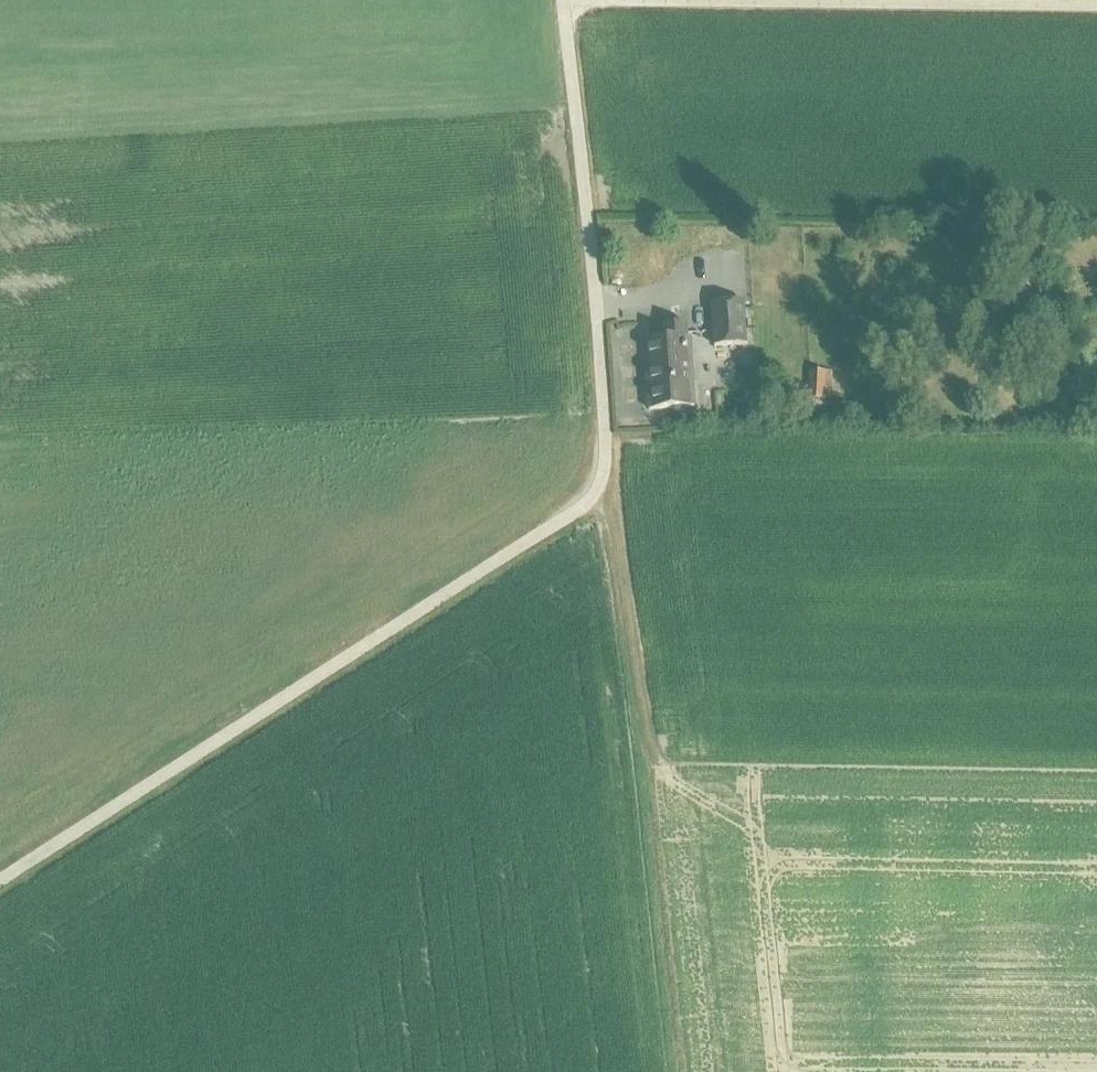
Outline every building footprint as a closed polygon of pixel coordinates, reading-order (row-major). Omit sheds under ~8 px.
[(746,301),(711,304),(714,348),(748,345),(746,301)] [(653,386),(649,386),(650,411),(697,408),(693,339),(690,339),(688,324),(663,326),(664,339),(650,340),(653,386)] [(794,393),(793,404),(807,405),(808,400),(826,400),(826,391),(833,391),(833,373),(810,372),(809,392),(794,393)]
